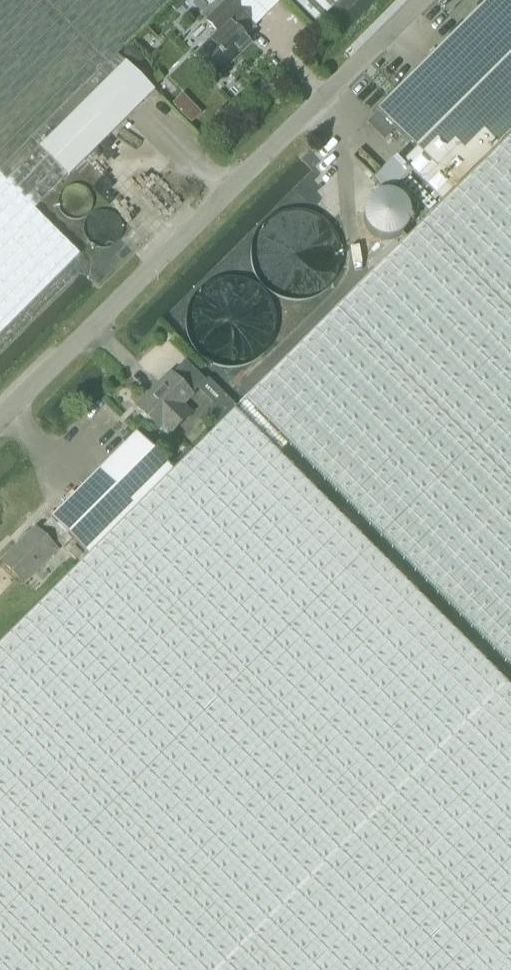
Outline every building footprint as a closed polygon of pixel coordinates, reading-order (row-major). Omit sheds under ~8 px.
[(117,54),(172,0),(0,0),(0,171),(117,54)] [(211,4),(201,14),(207,21),(206,22),(217,33),(194,56),(216,79),(252,44),(246,38),(257,27),(250,21),(251,21),(231,0),(207,0),(211,4)] [(317,23),(339,0),(294,0),(317,23)] [(377,111),(415,150),(402,163),(444,205),(510,137),(510,0),(488,0),(377,111)] [(145,59),(132,46),(121,56),(134,69),(145,59)] [(0,171),(0,175),(35,210),(68,176),(69,176),(154,91),(117,54),(0,171)] [(245,400),(246,401),(288,444),(510,670),(510,137),(444,205),(245,400)] [(0,175),(0,334),(80,254),(35,210),(0,175)] [(183,405),(193,394),(171,373),(138,407),(141,411),(141,415),(147,421),(151,421),(159,429),(163,425),(171,433),(191,413),(183,405)] [(208,378),(198,388),(212,403),(212,409),(205,416),(216,427),(237,407),(208,378)] [(279,454),(288,444),(246,401),(173,469),(87,553),(90,556),(0,647),(0,969),(510,969),(510,687),(279,454)] [(52,517),(87,553),(173,469),(172,467),(137,433),(52,517)] [(51,519),(43,527),(64,548),(72,540),(51,519)] [(36,529),(2,562),(23,583),(17,589),(24,596),(31,589),(25,583),(57,550),(36,529)]
